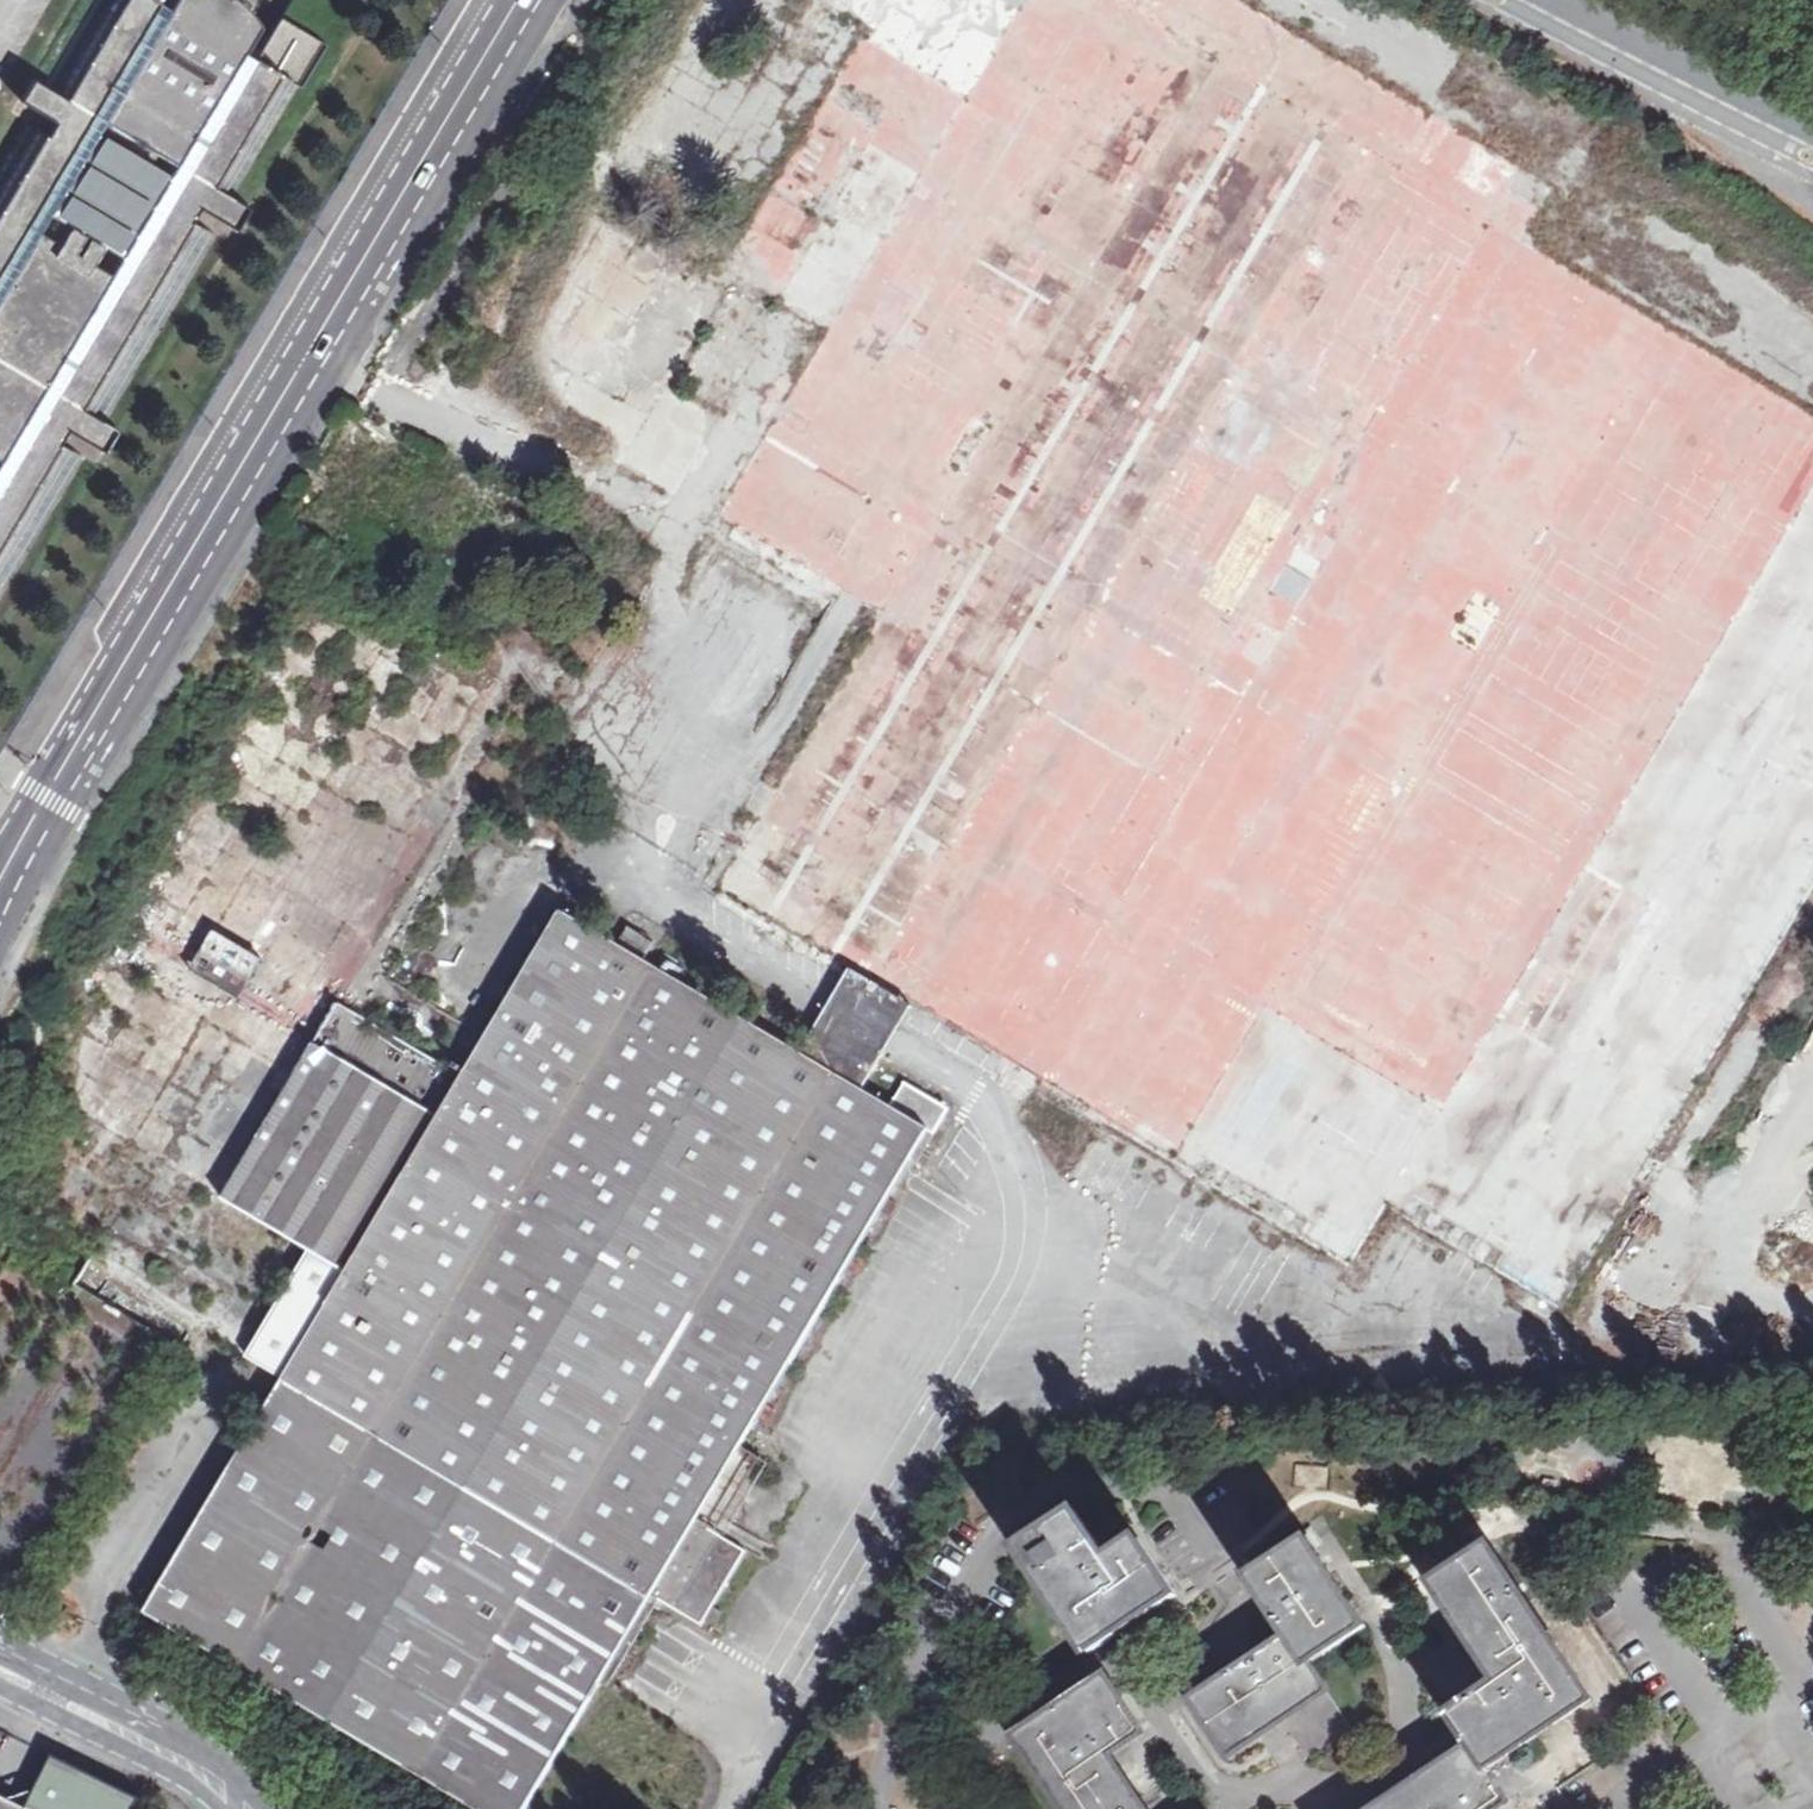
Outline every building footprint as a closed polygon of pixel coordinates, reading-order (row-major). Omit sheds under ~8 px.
[(86,457),(63,443),(71,430),(105,450),(118,428),(107,421),(216,235),(195,222),(203,208),(236,228),(250,206),(235,196),(300,83),(303,84),(327,44),(281,16),(257,58),(247,52),(251,44),(179,0),(176,0),(172,7),(161,1),(162,0),(105,0),(53,88),(36,77),(23,100),(55,119),(47,135),(27,123),(0,167),(0,600),(86,457)] [(258,17),(252,9),(244,1),(242,0),(179,0),(251,44),(262,25),(258,17)] [(718,1477),(749,1475),(759,1458),(741,1447),(928,1130),(936,1134),(949,1111),(904,1083),(890,1105),(562,910),(464,1076),(338,1002),(221,1199),(314,1255),(252,1362),(283,1381),(198,1522),(145,1611),(480,1808),(522,1808),(651,1592),(701,1621),(744,1548),(695,1519),(696,1516),(718,1477)] [(195,972),(284,1017),(303,981),(214,935),(195,972)] [(1021,1548),(1091,1652),(1179,1594),(1141,1538),(1111,1558),(1078,1510),(1021,1548)] [(1292,1632),(1314,1665),(1371,1627),(1336,1575),(1323,1554),(1313,1540),(1256,1577),(1278,1611),(1270,1616),(1280,1631),(1281,1633),(1289,1628),(1292,1632)] [(1438,1583),(1448,1599),(1498,1674),(1488,1681),(1482,1696),(1455,1714),(1476,1746),(1492,1773),(1507,1762),(1597,1701),(1493,1547),(1438,1583)] [(1360,1732),(1314,1665),(1292,1632),(1195,1698),(1234,1755),(1281,1723),(1310,1766),(1360,1732)] [(1110,1753),(1143,1731),(1106,1675),(1016,1734),(1066,1808),(1147,1808),(1110,1753)] [(1476,1746),(1380,1808),(1504,1808),(1512,1804),(1492,1773),(1476,1746)] [(23,1805),(31,1808),(128,1808),(132,1802),(48,1758),(23,1805)] [(23,1805),(0,1794),(0,1808),(31,1808),(23,1805)]
